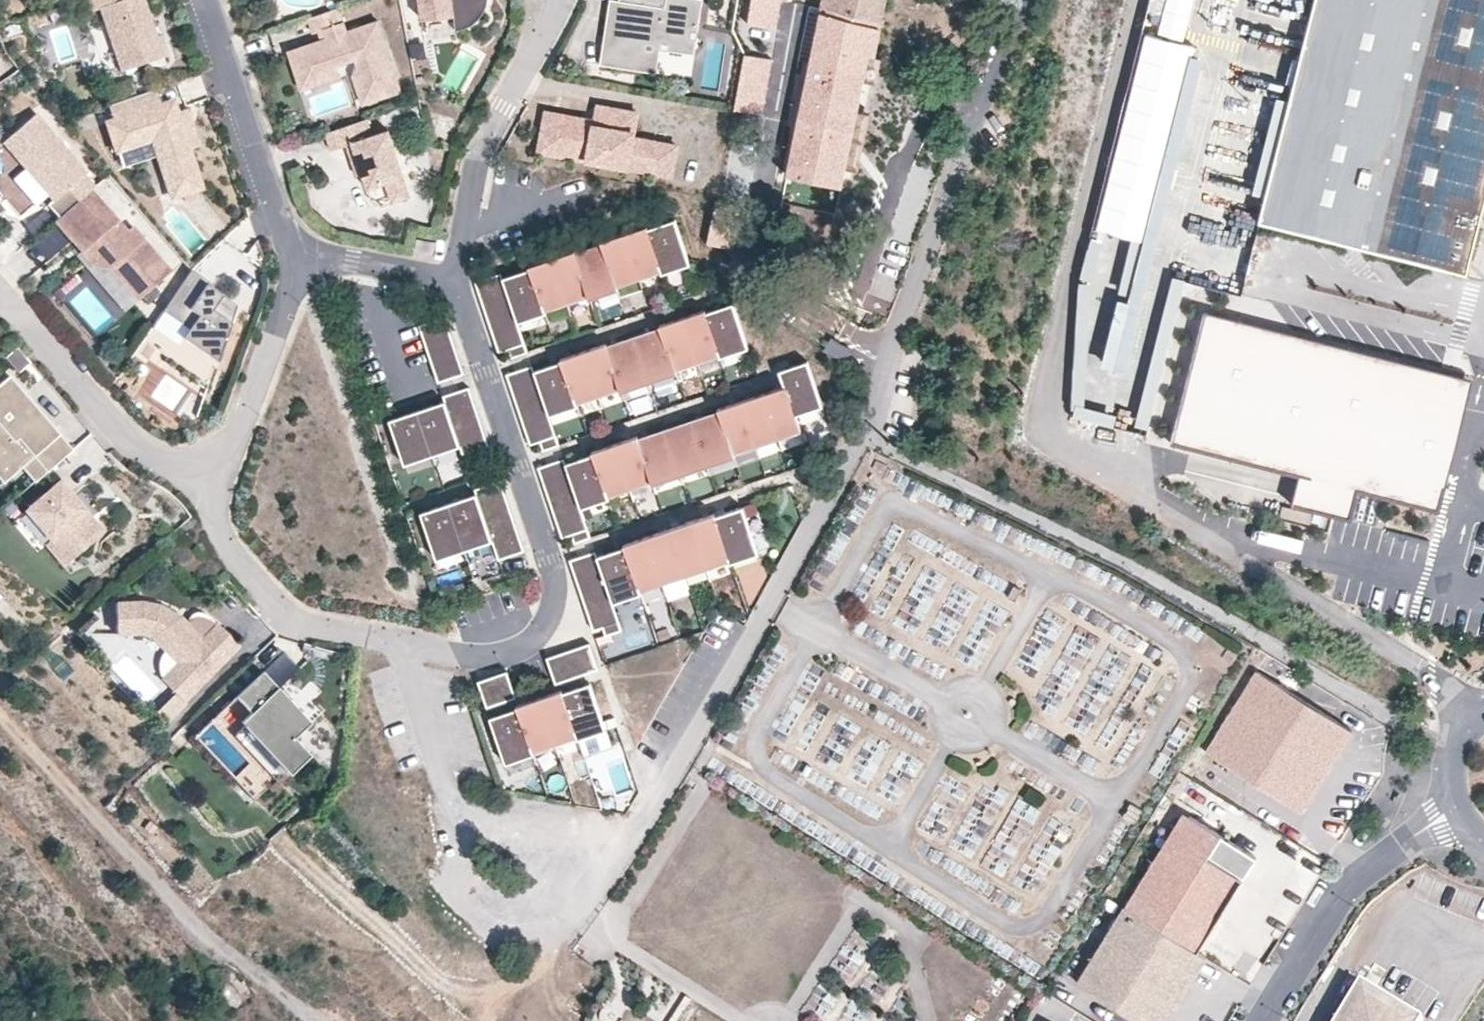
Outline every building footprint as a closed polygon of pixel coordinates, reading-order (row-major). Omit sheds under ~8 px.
[(90,13),(99,9),(121,72),(168,56),(161,35),(156,37),(143,0),(85,0),(90,13)] [(421,20),(454,16),(455,31),(464,29),(470,26),(477,22),(480,17),(485,11),(488,3),(488,0),(419,0),(421,20)] [(703,0),(619,0),(616,20),(607,19),(600,65),(637,71),(641,40),(661,43),(689,47),(693,23),(699,24),(703,0)] [(619,0),(618,0),(609,0),(607,19),(616,20),(619,0)] [(776,0),(751,0),(748,22),(783,27),(786,1),(776,0)] [(783,174),(837,184),(870,21),(877,22),(882,0),(820,0),(783,174)] [(1095,229),(1133,239),(1102,363),(1119,368),(1200,44),(1185,40),(1195,0),(1153,0),(1095,229)] [(1263,215),(1470,268),(1483,213),(1483,0),(1318,0),(1263,215)] [(339,7),(308,18),(313,33),(324,29),(327,38),(288,51),(298,79),(337,66),(355,59),(358,66),(353,75),(363,104),(401,91),(377,21),(347,31),(339,7)] [(695,54),(699,24),(693,23),(689,47),(695,54)] [(660,49),(661,43),(641,40),(637,71),(656,74),(660,49)] [(661,43),(660,49),(695,54),(689,47),(661,43)] [(771,60),(744,56),(735,111),(762,115),(771,60)] [(337,66),(298,79),(301,88),(340,74),(337,66)] [(153,90),(108,105),(114,122),(106,125),(121,168),(143,160),(152,189),(167,184),(172,198),(200,188),(186,147),(195,144),(188,124),(179,127),(175,116),(171,103),(159,107),(153,90)] [(545,108),(537,151),(673,176),(679,142),(636,134),(641,110),(599,102),(597,117),(545,108)] [(175,116),(179,127),(188,124),(184,113),(175,116)] [(91,190),(95,186),(84,174),(87,172),(36,114),(2,143),(52,201),(48,206),(59,218),(91,190)] [(367,119),(325,133),(331,150),(346,145),(353,165),(359,163),(362,174),(368,189),(385,182),(392,203),(411,197),(388,131),(373,136),(367,119)] [(359,163),(353,165),(357,176),(362,174),(359,163)] [(894,192),(925,202),(930,185),(899,175),(894,192)] [(171,271),(133,227),(127,232),(91,190),(59,218),(54,223),(92,268),(110,269),(137,301),(171,271)] [(917,226),(923,204),(893,195),(887,217),(917,226)] [(689,262),(675,220),(647,229),(661,271),(689,262)] [(661,271),(647,229),(646,227),(624,234),(639,279),(661,271)] [(639,279),(624,234),(601,242),(602,245),(616,287),(639,279)] [(1272,234),(1268,247),(1295,256),(1299,243),(1272,234)] [(435,242),(417,239),(415,249),(433,253),(435,242)] [(616,287),(602,245),(575,254),(589,296),(616,287)] [(589,296),(575,254),(574,251),(551,259),(567,304),(589,296)] [(567,304),(551,259),(529,266),(530,269),(545,311),(567,304)] [(662,274),(690,265),(689,262),(661,271),(662,274)] [(545,311),(530,269),(503,279),(502,279),(506,288),(511,302),(515,316),(517,320),(545,311)] [(220,352),(237,306),(221,295),(218,298),(204,288),(208,282),(190,270),(162,311),(188,330),(181,340),(199,351),(205,342),(220,352)] [(475,282),(480,297),(506,288),(502,279),(503,279),(501,273),(475,282)] [(1172,276),(1138,424),(1150,426),(1183,278),(1172,276)] [(590,299),(617,290),(616,287),(589,296),(590,299)] [(480,297),(484,310),(511,302),(506,288),(480,297)] [(484,310),(489,324),(515,316),(511,302),(484,310)] [(747,346),(733,304),(706,313),(705,313),(719,355),(747,346)] [(719,355),(705,313),(706,313),(705,310),(682,318),(697,363),(719,355)] [(518,323),(545,314),(545,311),(517,321),(518,323)] [(1205,311),(1203,316),(1457,380),(1431,483),(1446,487),(1473,378),(1205,311)] [(489,324),(494,338),(520,330),(518,323),(517,321),(517,320),(515,316),(489,324)] [(1203,316),(1171,443),(1299,475),(1312,479),(1305,508),(1351,520),(1358,491),(1440,511),(1446,487),(1431,483),(1457,380),(1203,316)] [(419,326),(424,340),(450,332),(445,317),(419,326)] [(697,363),(682,318),(659,325),(660,328),(661,328),(675,370),(697,363)] [(675,370),(661,328),(660,328),(634,337),(648,379),(675,370)] [(499,353),(508,350),(508,349),(525,343),(520,330),(494,338),(499,353)] [(424,340),(429,354),(454,346),(450,332),(424,340)] [(648,379),(634,337),(607,346),(606,346),(620,389),(648,379)] [(620,389),(606,346),(607,346),(606,344),(583,352),(598,397),(620,389)] [(429,354),(433,368),(459,360),(454,346),(429,354)] [(721,358),(748,348),(747,346),(719,355),(721,358)] [(210,377),(218,358),(200,351),(192,370),(210,377)] [(598,397),(583,352),(560,359),(561,362),(562,362),(576,404),(598,397)] [(464,374),(459,360),(433,368),(438,383),(464,374)] [(576,404),(562,362),(561,362),(534,371),(537,380),(542,394),(547,408),(548,413),(576,404)] [(822,404),(807,362),(779,371),(784,386),(785,386),(794,413),(822,404)] [(506,375),(511,390),(537,380),(534,371),(533,366),(506,375)] [(649,382),(676,373),(675,370),(648,379),(649,382)] [(32,416),(38,411),(9,376),(0,384),(0,454),(2,453),(17,471),(22,467),(25,471),(34,482),(72,451),(58,435),(52,440),(32,416)] [(622,391),(649,382),(648,379),(620,389),(622,391)] [(511,390),(516,403),(542,394),(537,380),(511,390)] [(794,413),(785,386),(784,386),(763,394),(778,439),(800,431),(795,416),(794,413)] [(474,402),(469,388),(443,396),(445,401),(448,411),(474,402)] [(516,403),(521,417),(547,408),(542,394),(516,403)] [(778,439),(763,394),(740,401),(756,446),(778,439)] [(457,439),(453,425),(448,411),(445,401),(444,401),(417,411),(431,453),(459,444),(457,439)] [(756,446),(740,401),(717,409),(719,412),(733,454),(756,446)] [(479,416),(474,402),(448,411),(453,425),(479,416)] [(549,416),(577,407),(576,404),(548,413),(549,416)] [(795,416),(823,407),(822,404),(794,413),(795,416)] [(521,417),(526,431),(552,422),(549,416),(548,413),(547,408),(521,417)] [(58,435),(38,411),(32,416),(52,440),(58,435)] [(431,453),(417,411),(389,420),(404,462),(431,453)] [(733,454),(719,412),(692,421),(706,463),(733,454)] [(483,430),(479,416),(453,425),(457,439),(483,430)] [(706,463),(692,421),(664,430),(679,472),(706,463)] [(531,446),(540,443),(539,442),(556,436),(552,422),(526,431),(531,446)] [(488,444),(483,430),(457,439),(459,444),(460,446),(462,452),(488,444)] [(679,472),(664,430),(638,439),(652,482),(679,472)] [(652,482),(638,439),(637,436),(614,444),(630,489),(652,482)] [(433,455),(460,446),(459,444),(431,453),(433,455)] [(467,467),(493,458),(488,444),(462,452),(467,467)] [(630,489),(614,444),(592,452),(593,455),(593,454),(608,497),(630,489)] [(25,471),(22,467),(17,471),(2,453),(0,454),(0,491),(25,471)] [(405,465),(433,455),(431,453),(404,462),(405,465)] [(608,497),(593,454),(593,455),(566,464),(565,464),(569,474),(573,487),(578,501),(580,506),(608,497)] [(734,457),(733,454),(706,463),(707,466),(734,457)] [(566,464),(564,459),(538,468),(543,482),(569,474),(565,464),(566,464)] [(680,475),(707,466),(706,463),(679,472),(680,475)] [(653,484),(680,475),(679,472),(652,482),(653,484)] [(543,482),(548,496),(573,487),(569,474),(543,482)] [(1312,479),(1299,475),(1292,505),(1305,508),(1312,479)] [(61,480),(25,511),(50,540),(45,544),(46,544),(65,566),(104,532),(61,480)] [(505,495),(500,480),(474,489),(476,494),(479,504),(505,495)] [(548,496),(552,510),(578,501),(573,487),(548,496)] [(489,532),(484,518),(479,504),(476,494),(449,504),(463,547),(487,540),(491,538),(489,532)] [(510,509),(505,495),(479,504),(484,518),(510,509)] [(581,509),(609,499),(608,497),(580,506),(581,509)] [(552,510),(557,524),(583,515),(581,509),(580,506),(578,501),(552,510)] [(463,547),(449,504),(421,513),(436,557),(463,547)] [(756,552),(741,508),(714,517),(729,561),(756,552)] [(515,522),(510,509),(484,518),(489,532),(515,522)] [(50,540),(25,511),(12,522),(38,552),(46,544),(45,544),(50,540)] [(729,561),(714,517),(713,514),(690,522),(707,568),(729,561)] [(557,524),(562,538),(571,535),(588,529),(583,515),(557,524)] [(519,536),(515,522),(489,532),(491,538),(492,541),(493,545),(519,536)] [(707,568),(690,522),(668,529),(684,576),(707,568)] [(684,576),(668,529),(646,537),(662,584),(684,576)] [(498,560),(524,551),(519,536),(493,545),(498,560)] [(662,584),(646,537),(623,545),(624,547),(625,547),(626,551),(640,591),(662,584)] [(487,540),(463,547),(464,551),(492,541),(491,538),(487,540)] [(437,560),(464,551),(463,547),(436,557),(437,560)] [(640,591),(626,551),(598,561),(600,566),(604,580),(609,594),(612,601),(640,591)] [(597,557),(595,552),(570,561),(574,575),(600,566),(598,561),(597,557)] [(730,564),(757,554),(756,552),(729,561),(730,564)] [(574,575),(579,589),(604,580),(600,566),(574,575)] [(579,589),(584,603),(609,594),(604,580),(579,589)] [(613,604),(641,594),(640,591),(612,601),(613,604)] [(584,603),(589,617),(614,608),(613,604),(612,601),(609,594),(584,603)] [(179,702),(237,647),(216,626),(215,627),(206,621),(200,619),(196,619),(188,621),(185,624),(178,619),(157,608),(138,603),(114,605),(113,635),(137,634),(147,637),(159,648),(175,665),(171,668),(178,675),(165,688),(179,702)] [(589,617),(593,631),(603,628),(603,627),(619,621),(614,608),(589,617)] [(589,643),(575,649),(584,675),(599,669),(589,643)] [(171,668),(175,665),(159,648),(157,650),(155,653),(153,656),(152,661),(152,665),(152,668),(153,673),(155,677),(158,681),(171,668)] [(570,679),(584,675),(575,649),(561,653),(570,679)] [(561,653),(546,658),(555,684),(570,679),(561,653)] [(165,688),(178,675),(171,668),(158,681),(165,688)] [(294,737),(311,721),(263,671),(211,719),(251,762),(234,778),(254,799),(286,770),(289,773),(310,754),(294,737)] [(501,703),(516,697),(507,671),(492,677),(501,703)] [(1301,814),(1353,733),(1257,672),(1205,754),(1301,814)] [(487,707),(501,703),(492,677),(478,682),(487,707)] [(605,727),(590,683),(563,693),(562,693),(577,737),(605,728),(605,727)] [(577,737),(562,693),(563,693),(562,690),(539,698),(555,744),(577,737)] [(555,744),(539,698),(517,705),(517,708),(518,708),(533,752),(555,744)] [(533,752),(518,708),(517,708),(490,718),(505,761),(533,752)] [(578,740),(606,730),(605,728),(577,737),(578,740)] [(506,764),(534,755),(533,752),(505,761),(506,764)] [(1198,950),(1244,876),(1211,856),(1223,835),(1184,811),(1126,905),(1198,950)] [(1257,856),(1223,835),(1211,856),(1244,876),(1257,856)] [(1126,905),(1078,981),(1143,1020),(1165,1020),(1206,955),(1198,950),(1126,905)] [(1427,1020),(1365,981),(1339,1020),(1426,1020),(1427,1020)]
